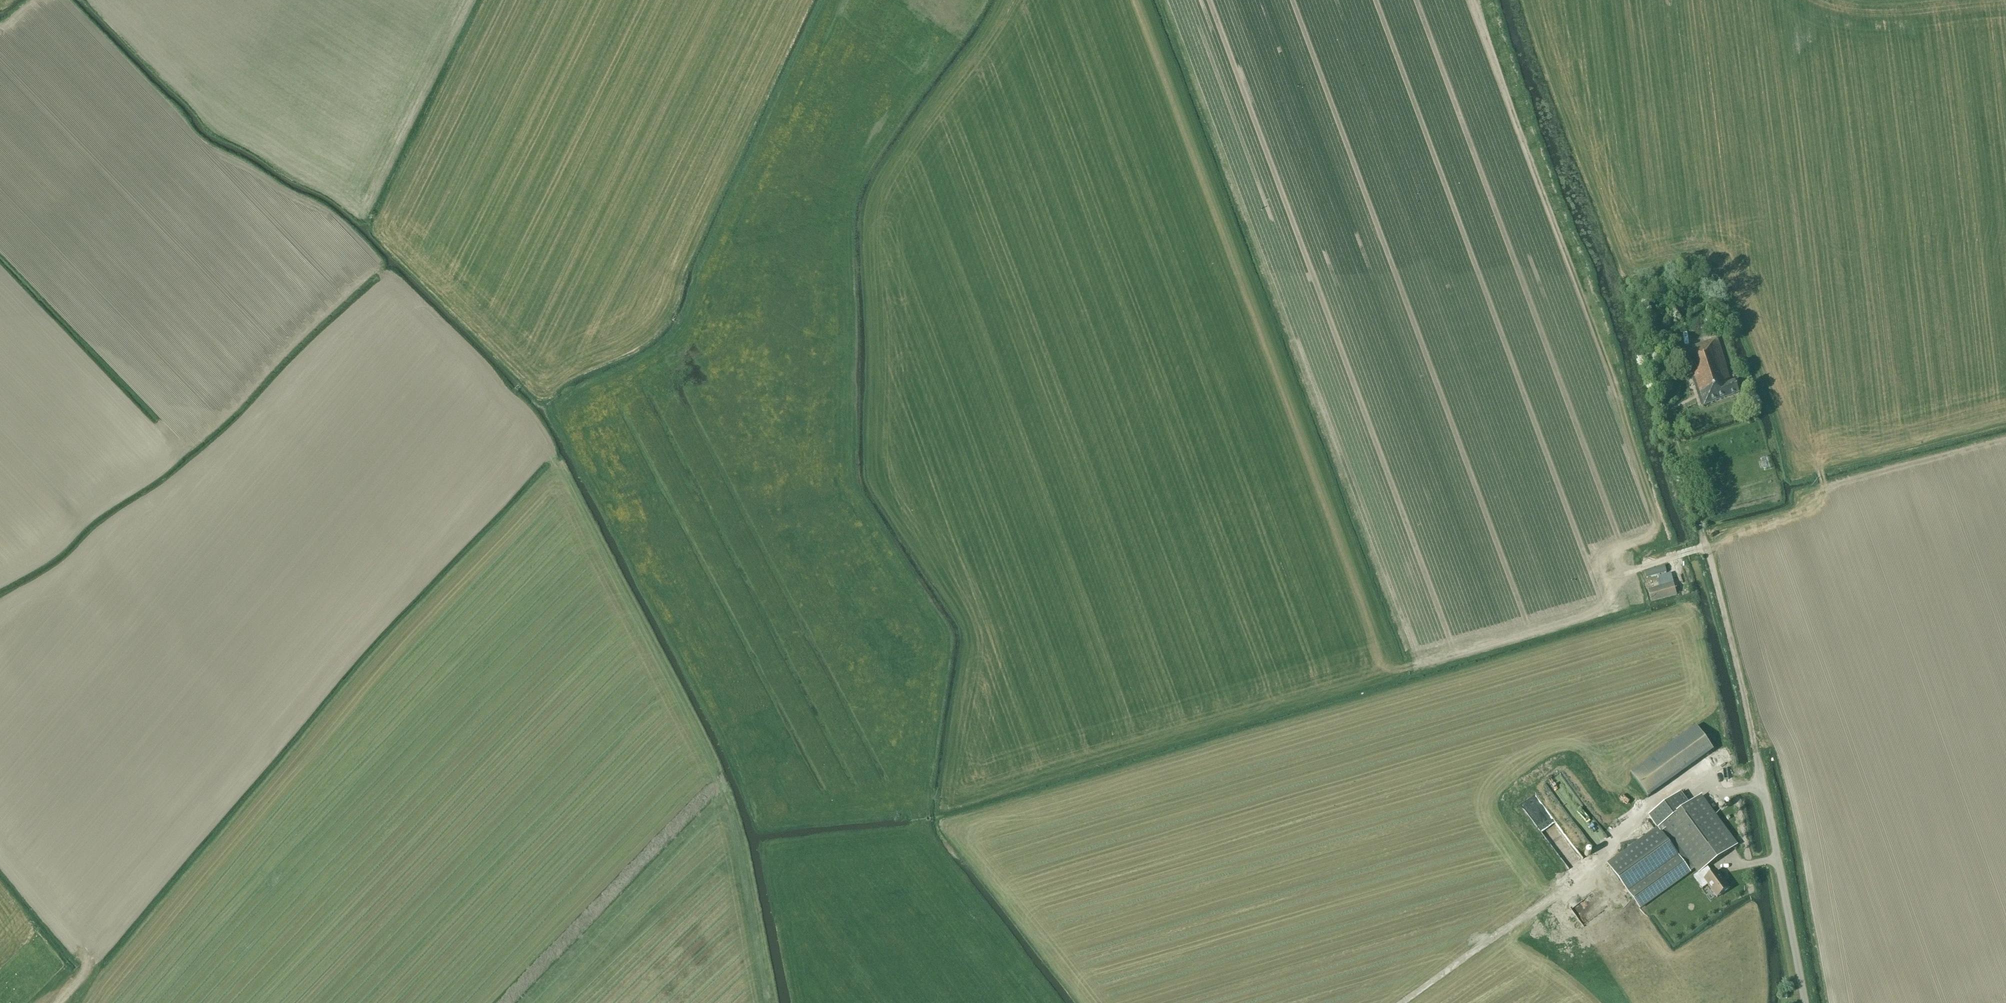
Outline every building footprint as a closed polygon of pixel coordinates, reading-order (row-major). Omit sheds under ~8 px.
[(1730,382),(1721,355),(1715,339),(1690,348),(1692,351),(1683,354),(1701,406),(1739,393),(1735,380),(1730,382)] [(1677,595),(1672,579),(1671,573),(1658,576),(1661,586),(1648,590),(1651,602),(1677,595)] [(1714,750),(1696,726),(1631,773),(1648,798),(1714,750)] [(1738,845),(1701,795),(1690,803),(1682,792),(1650,815),(1658,826),(1607,864),(1640,909),(1691,873),(1690,872),(1694,869),(1698,874),(1693,877),(1702,889),(1707,885),(1717,898),(1730,888),(1716,870),(1712,873),(1707,867),(1738,845)] [(1615,835),(1615,826),(1605,827),(1606,836),(1615,835)] [(1571,945),(1566,947),(1570,956),(1574,955),(1571,945)]
